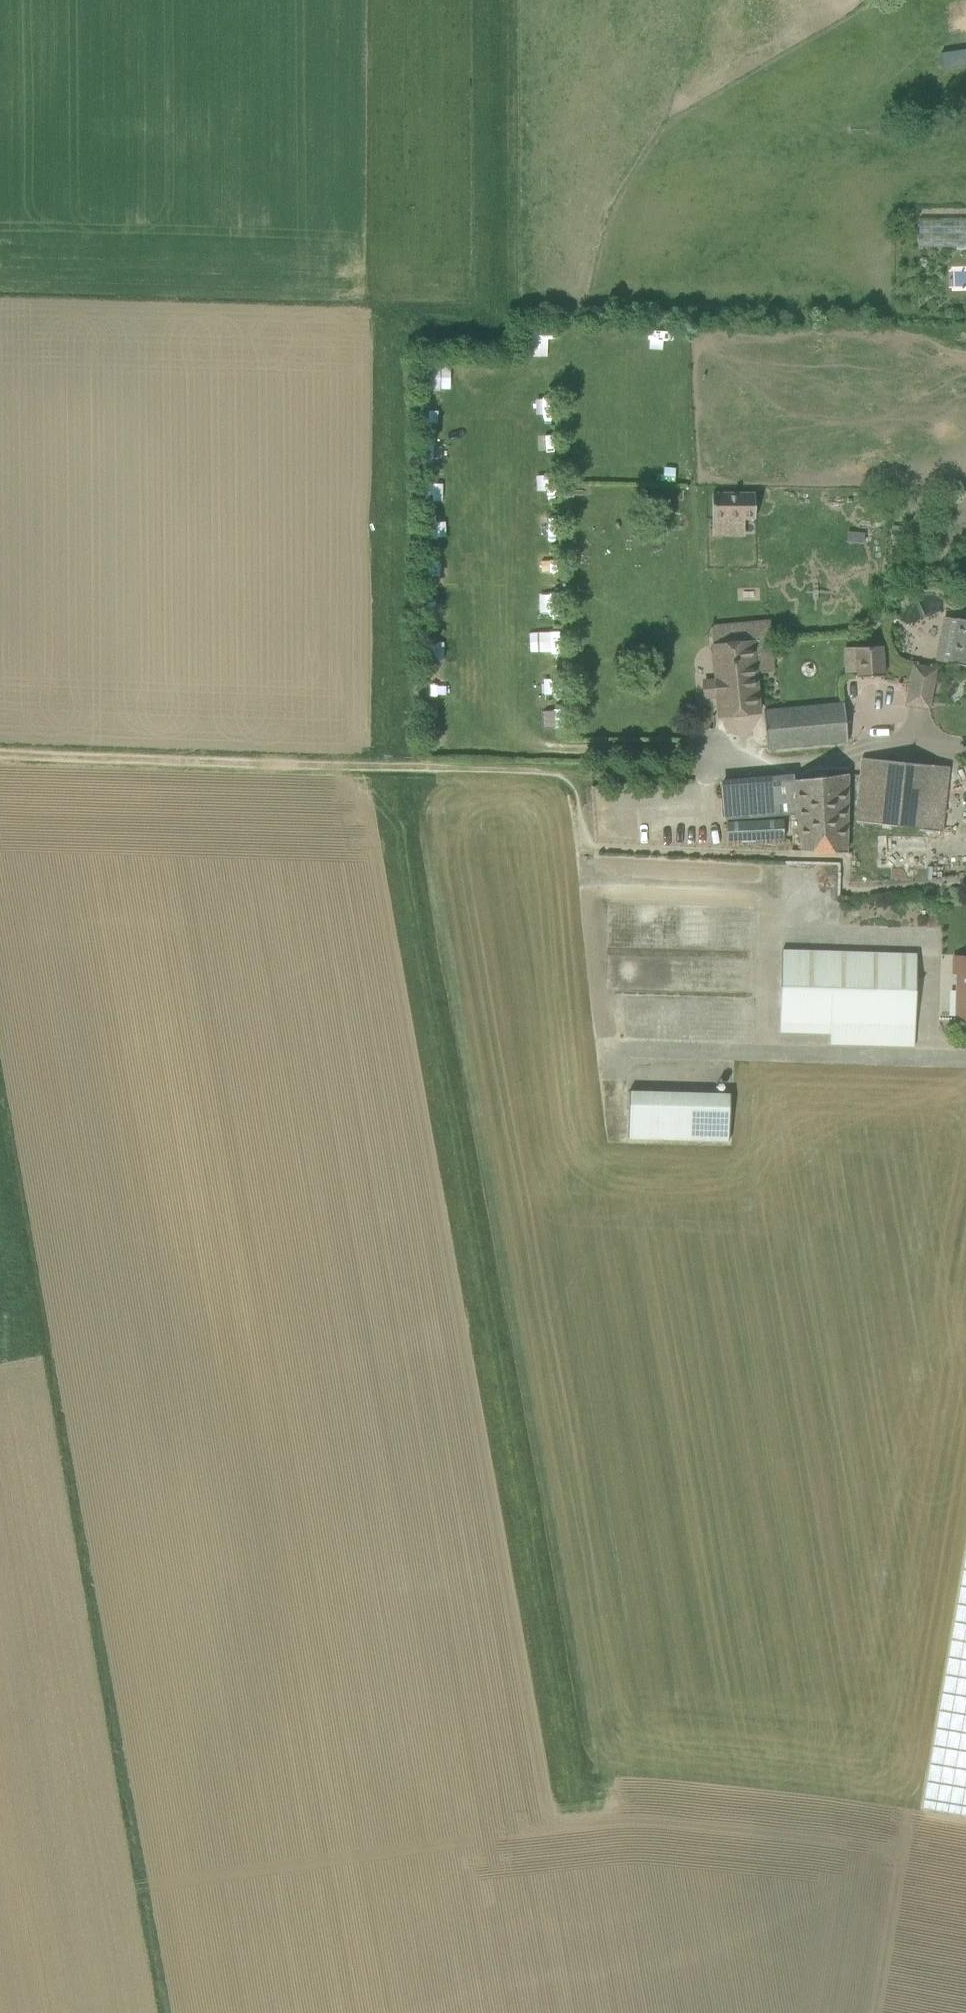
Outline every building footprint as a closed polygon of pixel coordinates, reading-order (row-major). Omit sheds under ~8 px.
[(941,54),(943,69),(965,66),(965,50),(941,54)] [(754,494),(713,495),(713,518),(754,518),(754,494)] [(935,661),(965,667),(965,620),(957,619),(951,652),(937,650),(935,661)] [(760,714),(755,650),(772,648),(772,641),(770,621),(709,626),(711,643),(707,643),(713,712),(717,712),(717,718),(760,714)] [(882,676),(881,647),(858,648),(859,677),(882,676)] [(909,707),(935,708),(936,664),(910,664),(909,707)] [(764,710),(768,751),(848,743),(844,703),(764,710)] [(932,766),(861,759),(855,822),(925,830),(932,766)] [(798,815),(796,803),(836,799),(834,776),(794,780),(793,774),(719,781),(725,822),(798,815)] [(917,955),(781,951),(779,1032),(820,1033),(820,1023),(830,1024),(830,1043),(914,1046),(917,955)] [(954,958),(953,973),(958,974),(956,1019),(965,1019),(965,958),(954,958)] [(652,1035),(652,1002),(623,1002),(622,1035),(652,1035)] [(628,1092),(627,1138),(729,1141),(730,1095),(628,1092)] [(921,1809),(965,1816),(965,1545),(921,1809)]
